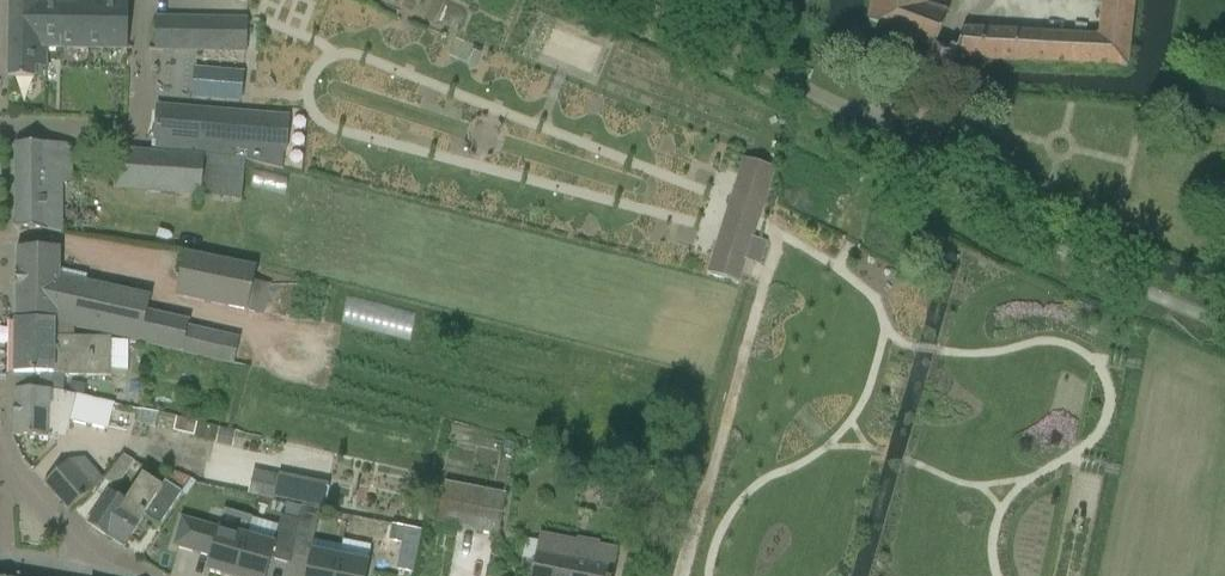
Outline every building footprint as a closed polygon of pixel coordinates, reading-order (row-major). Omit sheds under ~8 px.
[(36,48),(38,48),(61,49),(61,25),(62,0),(10,0),(10,7),(26,8),(26,31),(36,31),(36,48)] [(61,25),(61,49),(91,50),(91,26),(104,27),(105,0),(77,0),(76,26),(61,25)] [(128,51),(129,0),(105,0),(104,27),(91,26),(91,50),(128,51)] [(944,25),(949,13),(924,6),(925,0),(872,0),(869,20),(933,48),(934,46),(944,25)] [(1127,67),(1135,3),(1133,3),(1133,0),(1103,0),(1101,38),(964,30),(956,55),(954,59),(1127,67)] [(36,81),(38,48),(36,48),(36,31),(26,31),(26,8),(10,7),(9,79),(36,81)] [(172,19),(156,18),(155,50),(171,51),(172,19)] [(171,51),(186,51),(187,19),(172,19),(171,51)] [(201,51),(202,19),(187,19),(186,51),(201,51)] [(216,52),(217,19),(202,19),(201,51),(205,51),(216,52)] [(247,52),(248,20),(217,19),(216,52),(247,52)] [(931,70),(936,72),(941,74),(947,76),(950,68),(954,59),(956,55),(945,51),(934,46),(933,48),(931,54),(924,67),(931,70)] [(154,147),(153,153),(204,158),(246,161),(283,171),(284,147),(262,145),(223,142),(225,114),(200,112),(178,110),(157,108),(154,147)] [(72,146),(62,144),(15,145),(16,229),(19,229),(19,232),(21,232),(21,230),(64,234),(64,185),(73,185),(72,146)] [(201,196),(204,158),(153,153),(117,150),(114,189),(201,196)] [(729,208),(722,228),(708,273),(740,282),(741,279),(746,261),(750,250),(753,238),(760,218),(775,171),(744,161),(729,208)] [(59,280),(59,251),(21,251),(20,248),(18,248),(18,250),(16,250),(15,318),(15,322),(75,331),(75,325),(184,348),(183,354),(233,366),(240,338),(189,327),(190,322),(148,314),(151,300),(59,280)] [(259,269),(187,253),(176,298),(247,313),(265,316),(271,285),(258,282),(259,269)] [(340,321),(409,341),(417,315),(348,295),(340,321)] [(75,331),(15,322),(15,327),(14,376),(16,376),(16,384),(64,387),(65,377),(112,378),(112,364),(112,349),(112,343),(75,342),(75,331)] [(83,396),(85,386),(71,383),(69,393),(83,396)] [(64,393),(64,387),(16,384),(16,391),(14,391),(13,437),(56,438),(57,433),(67,433),(70,421),(108,430),(114,404),(64,393)] [(177,417),(173,433),(194,438),(198,422),(177,417)] [(123,455),(105,480),(117,488),(134,463),(123,455)] [(69,461),(44,484),(70,512),(95,489),(69,461)] [(108,538),(124,549),(146,518),(161,528),(184,496),(165,483),(162,488),(143,476),(124,503),(109,494),(88,526),(108,538)] [(252,476),(252,492),(298,493),(298,496),(330,497),(330,477),(252,476)] [(438,523),(497,535),(505,494),(446,483),(438,523)] [(298,522),(297,531),(315,535),(320,510),(301,507),(298,522)] [(218,529),(182,519),(173,548),(210,558),(206,572),(219,575),(236,575),(247,537),(218,529)] [(247,537),(236,575),(267,575),(272,560),(290,565),(297,531),(279,526),(273,545),(247,537)] [(421,532),(392,526),(388,542),(401,545),(396,571),(413,575),(421,532)] [(617,549),(600,545),(601,542),(576,538),(576,541),(542,534),(534,575),(612,575),(617,549)] [(340,558),(337,575),(367,575),(369,564),(367,563),(370,546),(343,541),(340,558)] [(311,552),(306,575),(337,575),(340,558),(311,552)]
